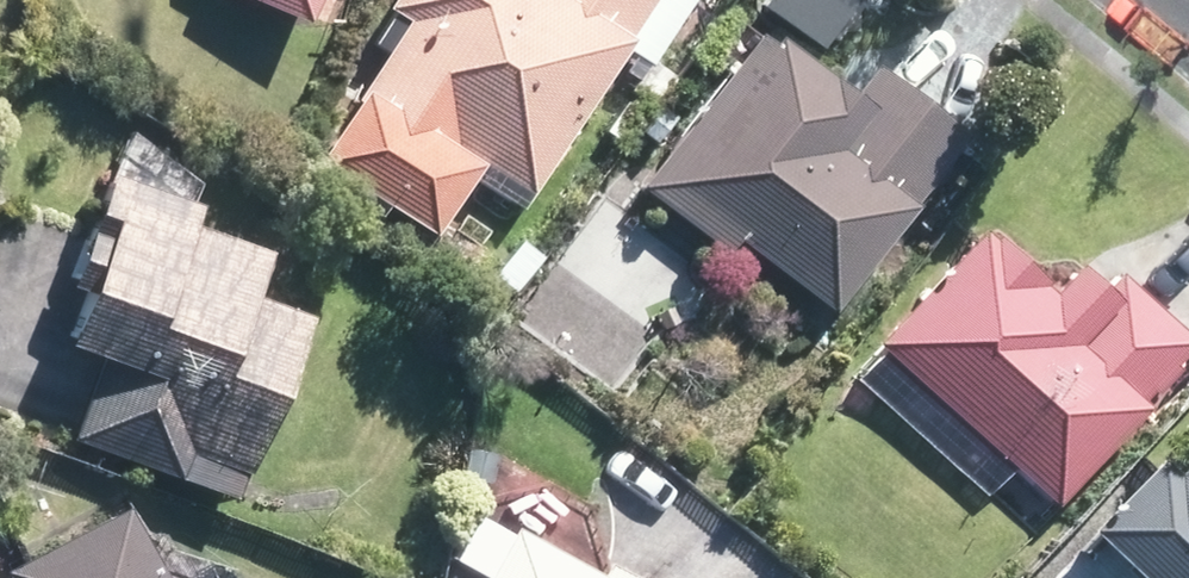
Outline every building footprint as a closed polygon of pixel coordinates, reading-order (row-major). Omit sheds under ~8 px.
[(300,16),(308,0),(267,0),(300,16)] [(649,0),(389,0),(405,9),(309,173),(433,246),(474,175),(528,206),(649,0)] [(832,301),(968,128),(879,58),(849,95),(767,30),(686,132),(676,124),(635,177),(740,259),(755,240),(832,301)] [(189,193),(117,165),(54,330),(99,347),(67,432),(233,495),(305,308),(244,286),(264,235),(185,205),(189,193)] [(854,378),(983,498),(1015,463),(1064,508),(1188,373),(1188,344),(1091,253),(1058,288),(993,228),(854,378)] [(1096,531),(1146,577),(1188,577),(1188,456),(1177,470),(1165,458),(1096,531)] [(127,502),(5,566),(12,577),(167,577),(127,502)] [(478,504),(450,558),(485,577),(484,577),(619,577),(478,504)] [(215,554),(168,577),(227,577),(215,554)]
